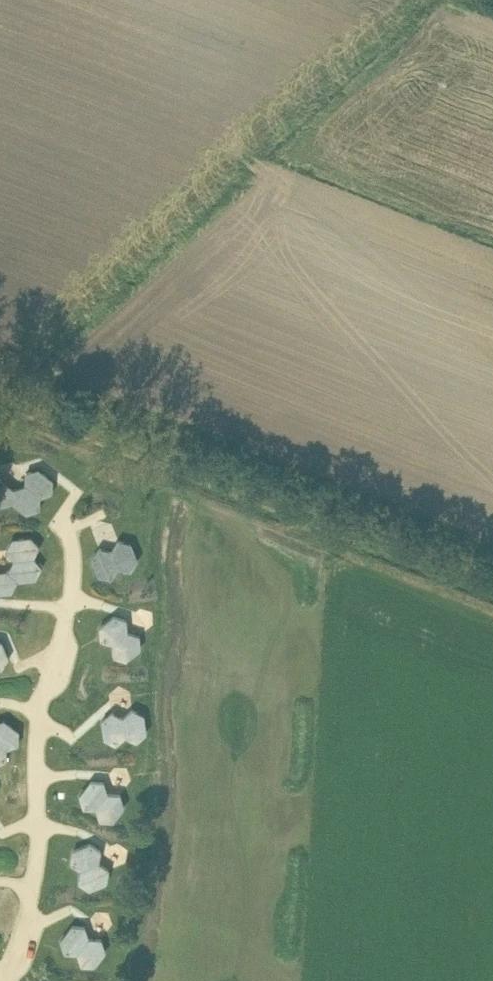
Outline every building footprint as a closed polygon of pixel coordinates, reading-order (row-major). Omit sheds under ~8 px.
[(13,502),(27,513),(39,509),(40,497),(52,493),(53,480),(38,469),(26,473),(25,485),(14,489),(1,478),(0,478),(0,504),(2,506),(13,502)] [(12,591),(18,580),(35,578),(41,567),(33,558),(39,547),(31,537),(13,539),(7,550),(15,560),(9,570),(0,571),(0,592),(12,591)] [(93,560),(100,577),(112,580),(119,570),(131,572),(138,562),(132,545),(119,542),(112,552),(100,550),(93,560)] [(114,655),(127,659),(141,648),(140,635),(128,631),(127,619),(115,615),(101,626),(102,639),(113,643),(114,655)] [(1,669),(9,658),(2,642),(0,641),(0,669),(1,669)] [(105,738),(116,744),(126,736),(137,741),(146,733),(144,715),(132,709),(123,717),(112,712),(103,720),(105,738)] [(6,760),(6,748),(18,744),(19,731),(4,720),(0,722),(0,762),(6,760)] [(80,795),(84,808),(96,808),(100,820),(113,821),(124,806),(120,794),(108,793),(104,782),(91,781),(80,795)] [(71,863),(81,870),(79,882),(89,889),(106,882),(109,869),(99,863),(101,851),(90,844),(74,850),(71,863)] [(61,940),(65,952),(78,953),(81,965),(94,965),(105,951),(101,939),(89,938),(85,926),(72,926),(61,940)]
